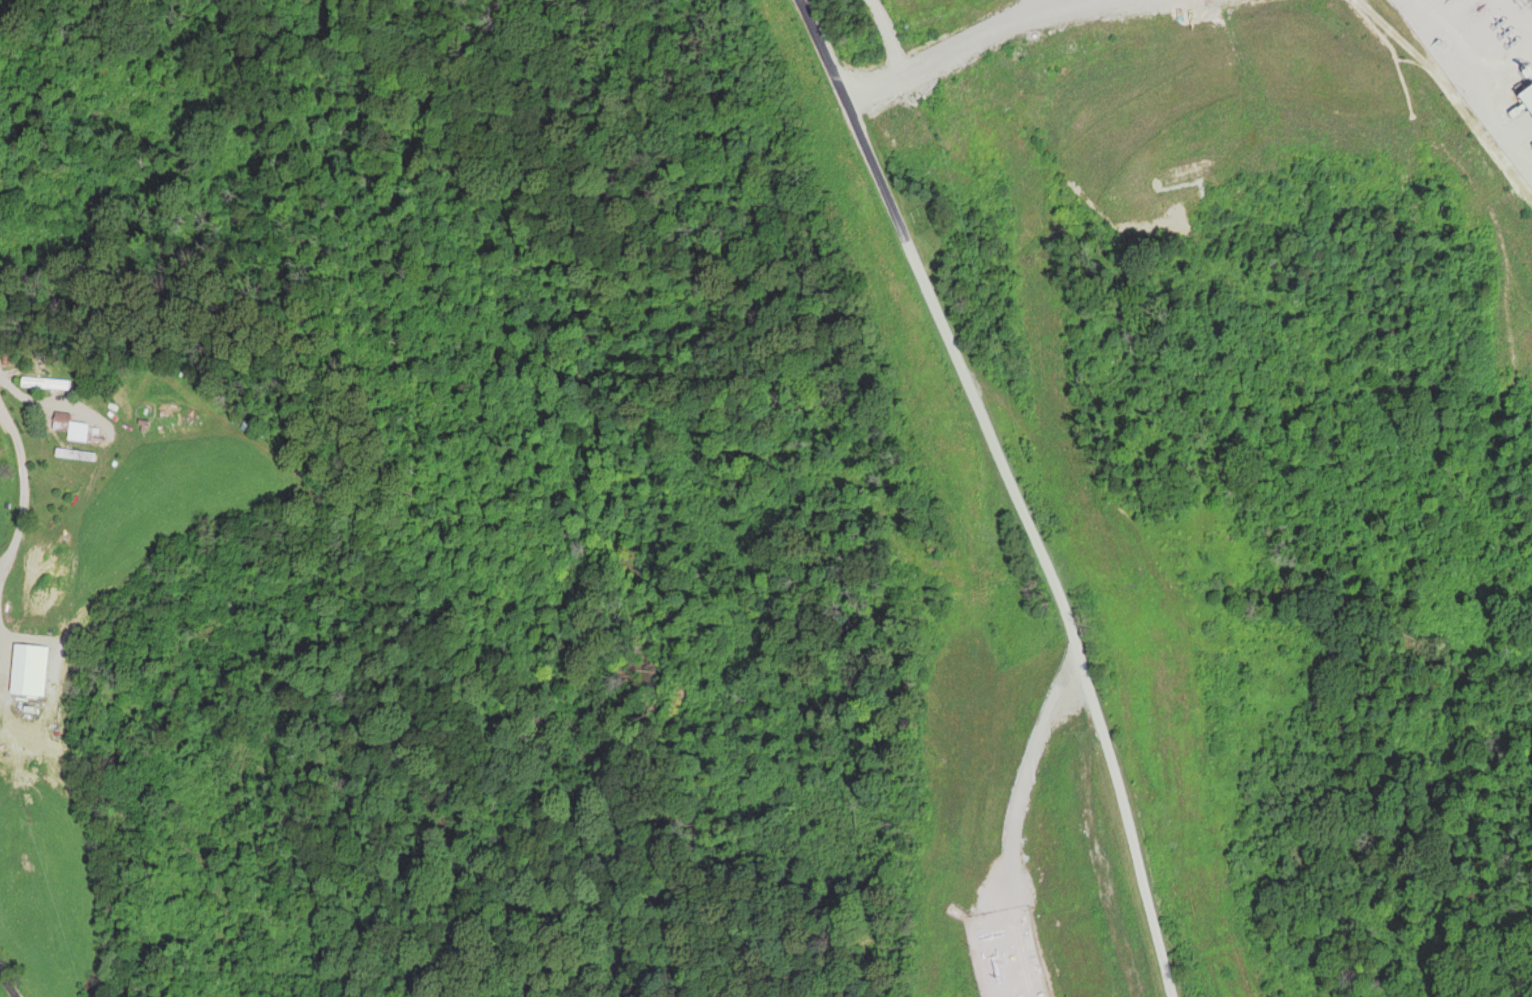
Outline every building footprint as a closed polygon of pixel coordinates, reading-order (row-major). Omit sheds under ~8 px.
[(18,355),(2,355),(2,366),(18,366),(18,355)] [(71,380),(19,379),(19,389),(71,390),(71,380)] [(85,443),(86,424),(69,422),(70,414),(52,413),(50,431),(65,432),(65,442),(85,443)]
